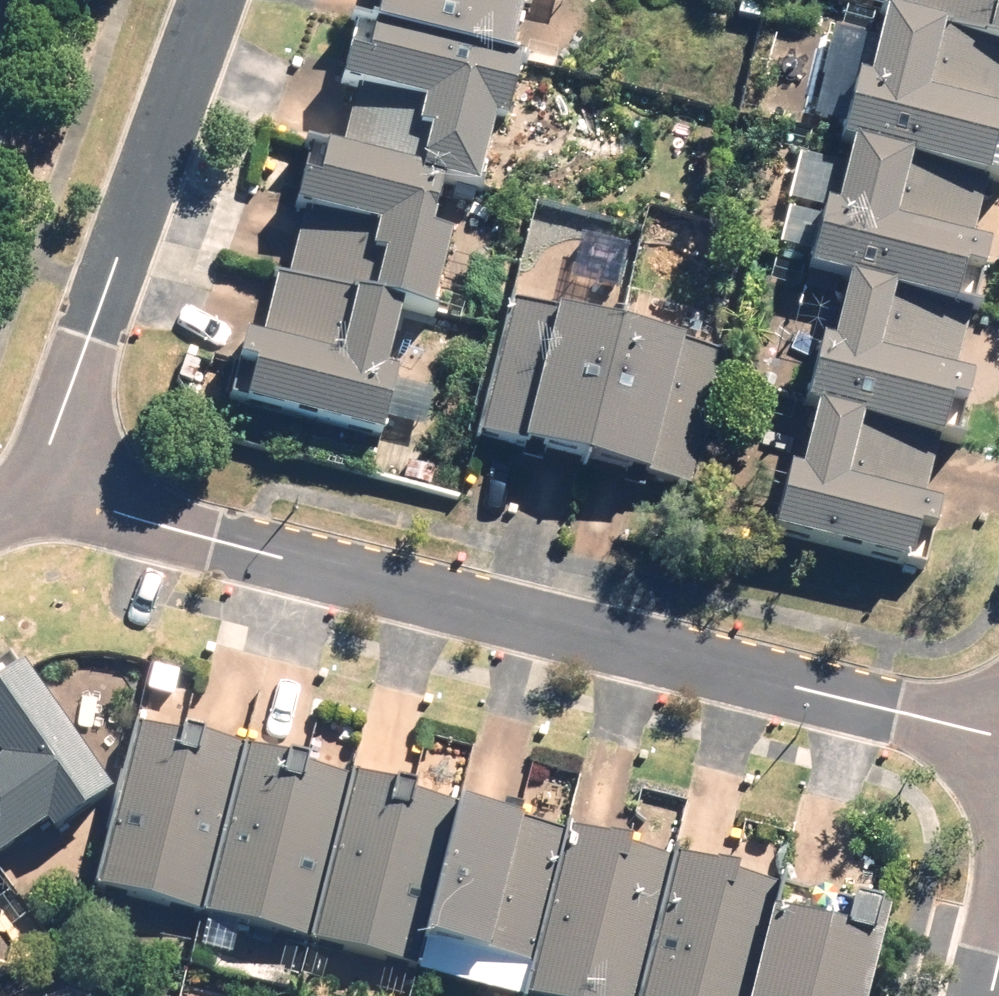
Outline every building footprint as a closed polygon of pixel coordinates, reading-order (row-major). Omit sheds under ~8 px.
[(525,61),(541,0),(386,0),(380,24),(525,61)] [(994,169),(998,147),(998,26),(892,0),(888,0),(855,136),(994,169)] [(998,26),(998,0),(892,0),(998,26)] [(380,24),(355,17),(339,81),(357,86),(338,159),(442,186),(466,192),(477,194),(496,121),(509,125),(525,61),(380,24)] [(856,279),(962,304),(970,266),(987,270),(994,240),(978,236),(994,169),(855,136),(823,271),(840,275),(856,279)] [(418,312),(434,316),(454,236),(431,230),(442,186),(338,159),(320,154),(288,278),(403,308),(418,312)] [(255,409),(384,442),(403,368),(389,364),(403,308),(288,278),(255,409)] [(962,304),(856,279),(841,340),(826,336),(811,400),(820,402),(943,432),(950,401),(966,405),(974,370),(958,367),(973,307),(962,304)] [(690,338),(504,291),(467,438),(653,485),(690,338)] [(777,540),(909,572),(920,527),(937,530),(944,500),(928,496),(943,432),(820,402),(806,463),(796,461),(777,540)] [(108,788),(11,650),(0,657),(0,864),(108,788)] [(207,915),(250,748),(143,720),(100,887),(207,915)] [(250,748),(207,915),(312,942),(334,858),(355,775),(250,748)] [(355,775),(312,942),(419,970),(463,802),(355,775)] [(522,995),(528,995),(537,961),(496,950),(529,820),(463,802),(419,970),(522,995)] [(528,995),(642,995),(677,858),(571,830),(537,961),(528,995)] [(642,995),(748,995),(772,905),(777,884),(677,858),(642,995)] [(888,912),(854,903),(848,924),(772,905),(748,995),(866,995),(888,912)]
